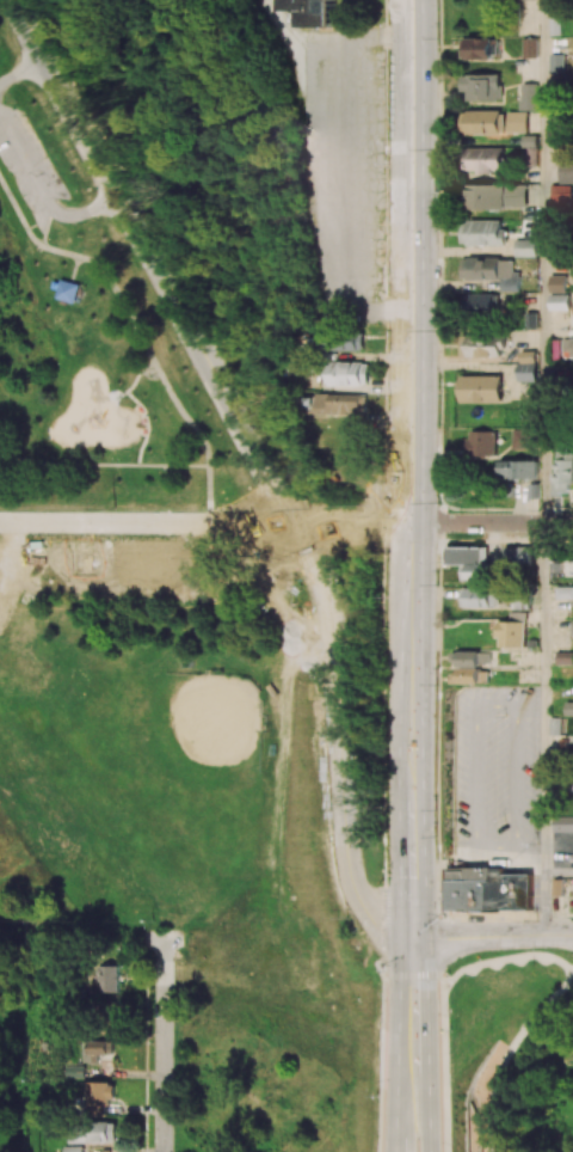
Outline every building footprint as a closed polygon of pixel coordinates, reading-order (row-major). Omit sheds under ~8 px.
[(284,10),(303,11),(303,27),(338,27),(338,0),(285,0),(284,10)] [(462,58),(494,59),(495,39),(463,38),(462,58)] [(538,39),(524,39),(524,57),(538,57),(538,39)] [(566,55),(552,54),(552,73),(566,73),(566,55)] [(462,75),(463,92),(468,92),(469,102),(503,100),(502,74),(462,75)] [(521,111),(539,110),(538,84),(521,85),(521,111)] [(505,111),(463,111),(463,135),(505,134),(505,111)] [(528,111),(508,112),(509,134),(529,133),(528,111)] [(505,173),(505,148),(471,148),(471,173),(505,173)] [(505,185),(469,184),(469,209),(505,210),(505,185)] [(507,207),(529,206),(528,185),(507,186),(507,207)] [(552,205),(571,205),(572,185),(552,185),(552,205)] [(505,245),(505,221),(463,220),(463,245),(505,245)] [(516,257),(539,256),(538,239),(516,240),(516,257)] [(519,292),(520,271),(513,271),(514,259),(463,257),(463,280),(502,281),(501,291),(519,292)] [(568,276),(552,275),(551,293),(568,293),(568,276)] [(61,281),(55,301),(75,307),(81,287),(70,283),(61,281)] [(495,294),(470,294),(470,315),(495,315),(495,294)] [(551,310),(571,310),(571,294),(551,295),(551,310)] [(366,334),(335,333),(335,350),(365,350),(366,334)] [(463,358),(504,357),(503,335),(463,336),(463,358)] [(564,338),(564,357),(572,357),(572,338),(564,338)] [(521,352),(521,381),(538,382),(538,352),(521,352)] [(370,363),(332,362),(331,385),(370,386),(370,363)] [(504,403),(504,376),(463,376),(463,402),(504,403)] [(367,416),(367,395),(319,394),(319,415),(367,416)] [(513,450),(531,450),(532,429),(513,429),(513,450)] [(469,457),(497,456),(497,431),(469,431),(469,457)] [(538,461),(496,461),(497,480),(538,479),(538,461)] [(449,565),(463,565),(463,580),(485,580),(486,548),(450,547),(449,565)] [(532,547),(506,547),(506,565),(532,565),(532,547)] [(558,587),(558,599),(572,599),(572,587),(558,587)] [(463,588),(463,607),(499,607),(499,588),(463,588)] [(527,622),(500,622),(500,648),(527,648),(527,622)] [(453,684),(488,684),(488,667),(489,667),(490,652),(459,652),(458,674),(453,674),(453,684)] [(558,652),(558,665),(572,665),(572,652),(558,652)] [(450,866),(450,911),(534,911),(534,877),(507,877),(507,866),(450,866)] [(119,967),(101,966),(100,992),(118,993),(119,967)] [(82,1063),(97,1063),(97,1055),(114,1054),(114,1041),(82,1041),(82,1063)] [(86,1082),(85,1109),(113,1110),(114,1083),(86,1082)] [(67,1143),(117,1142),(116,1125),(67,1126),(67,1143)]
